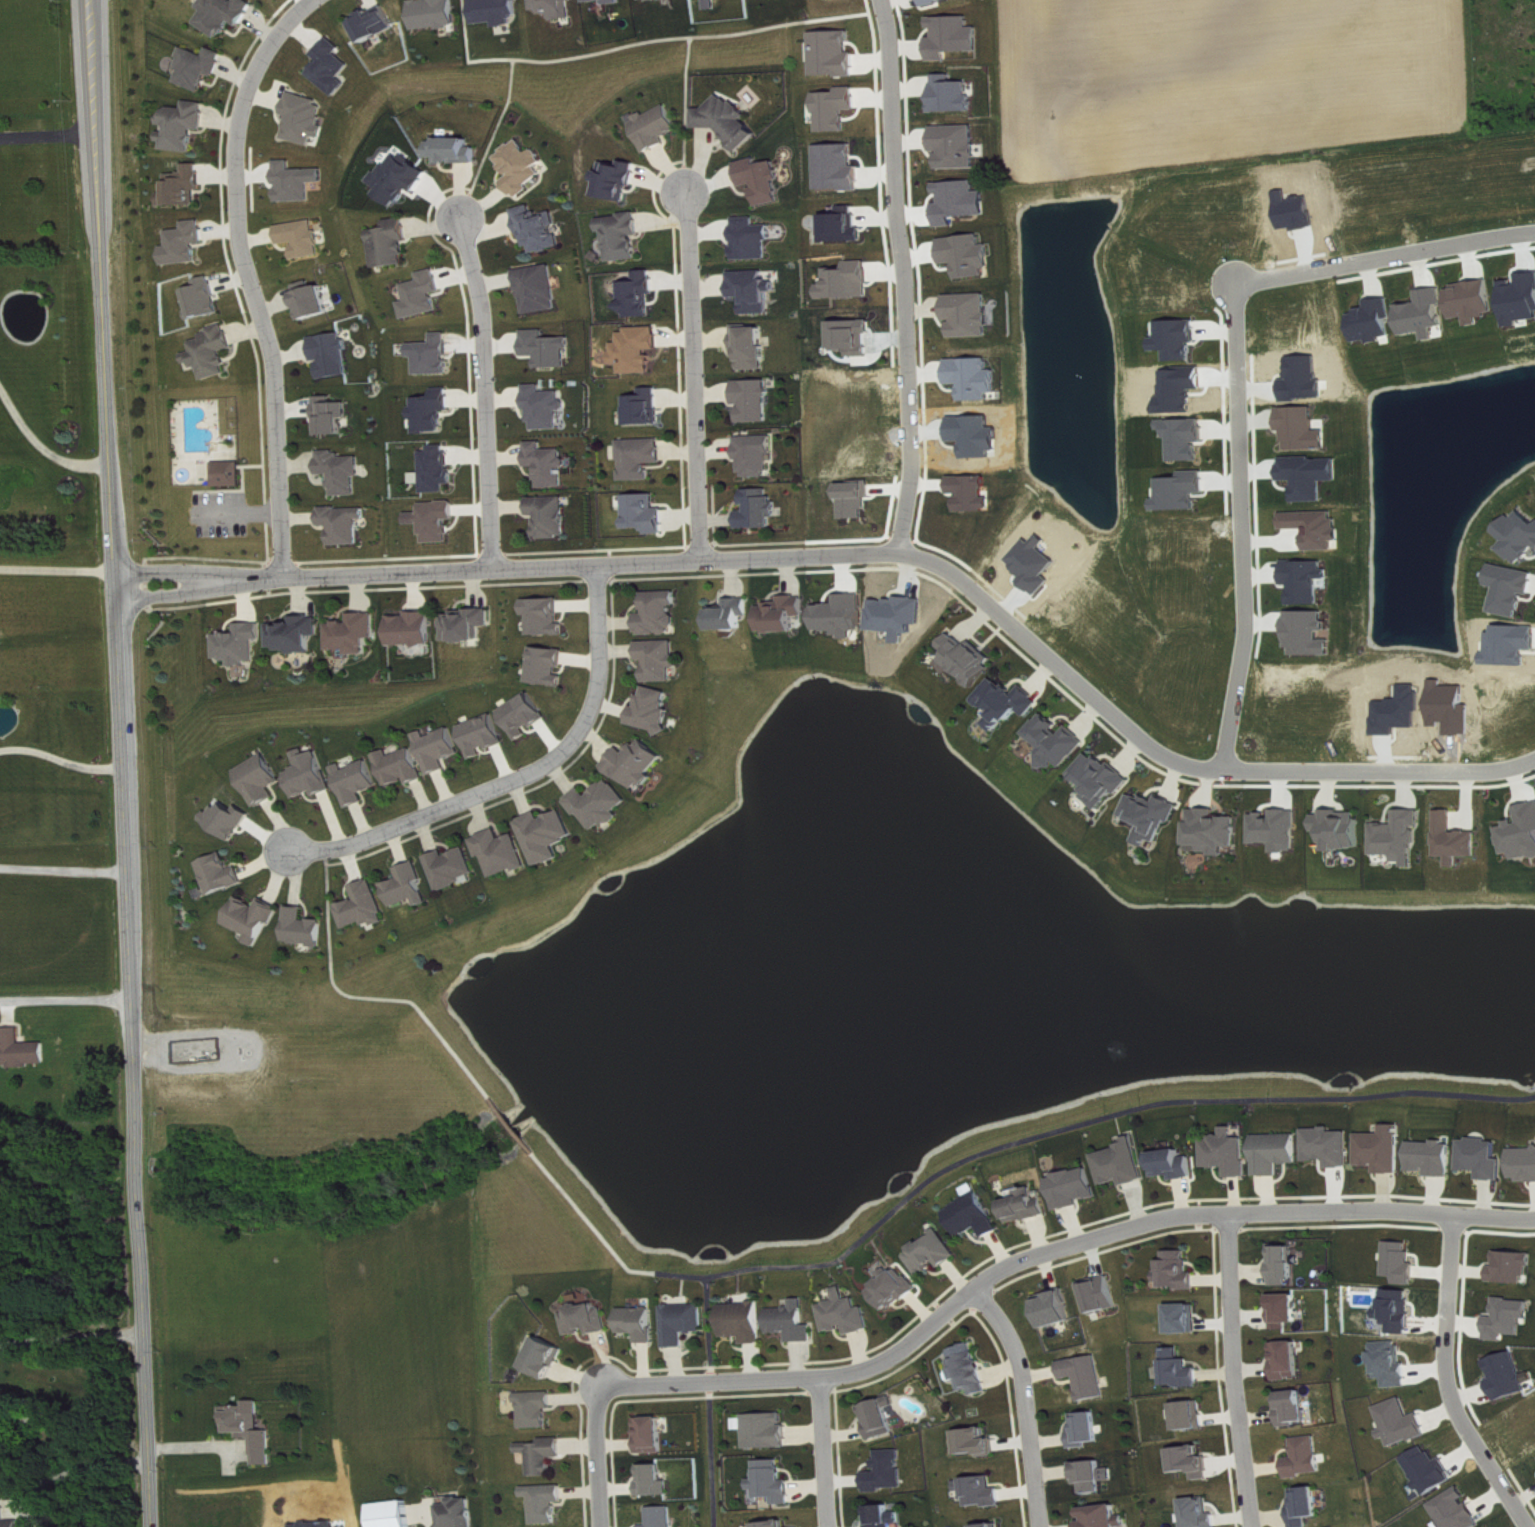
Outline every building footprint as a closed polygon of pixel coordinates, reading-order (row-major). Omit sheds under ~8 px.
[(254,0),(241,0),(241,1),(240,0),(208,0),(204,7),(209,10),(201,23),(225,38),(237,21),(245,26),(260,4),(254,0)] [(458,0),(418,0),(415,0),(419,30),(461,26),(458,0)] [(498,22),(499,26),(517,25),(516,16),(524,15),(522,0),(476,0),(479,24),(498,22)] [(575,18),(574,1),(577,1),(577,0),(535,0),(536,10),(547,9),(547,14),(555,13),(556,20),(575,18)] [(710,10),(720,9),(720,0),(709,0),(710,10)] [(399,28),(388,4),(356,19),(368,43),(399,28)] [(983,51),(982,26),(973,27),(973,15),(932,17),(933,28),(938,27),(938,37),(932,37),(933,61),(950,60),(950,52),(983,51)] [(813,32),(815,76),(857,75),(857,51),(853,51),(852,31),(813,32)] [(313,73),(340,96),(351,83),(344,77),(355,64),(342,53),(347,47),(333,36),(318,54),(324,59),(313,73)] [(229,52),(213,47),(211,55),(188,47),(180,66),(186,68),(181,82),(207,92),(213,74),(220,76),(229,52)] [(971,81),(956,82),(956,74),(935,74),(936,112),(976,111),(976,94),(972,94),(971,81)] [(819,92),(820,132),(849,132),(848,110),(858,110),(858,86),(841,87),(841,92),(819,92)] [(293,115),(287,138),(316,145),(318,136),(326,138),(329,125),(323,124),(329,102),(292,93),(287,113),(293,115)] [(761,134),(747,119),(752,115),(739,101),(732,101),(724,93),(709,108),(698,108),(698,128),(719,128),(742,152),(761,134)] [(196,152),(198,129),(207,130),(210,102),(189,101),(189,108),(170,106),(169,117),(165,117),(164,125),(173,126),(172,132),(166,131),(164,149),(196,152)] [(681,129),(670,104),(647,115),(645,110),(631,117),(647,153),(669,143),(666,136),(681,129)] [(935,126),(936,152),(941,152),(941,169),(979,168),(978,125),(935,126)] [(472,138),(432,139),(432,163),(480,162),(479,146),(472,146),(472,138)] [(545,175),(540,165),(546,162),(539,149),(531,154),(524,140),(498,153),(511,177),(507,179),(518,198),(534,190),(531,183),(545,175)] [(432,171),(407,154),(405,158),(395,152),(374,183),(382,188),(378,194),(398,208),(413,187),(418,191),(432,171)] [(739,162),(744,186),(756,184),(760,206),(785,201),(780,180),(783,179),(779,160),(761,164),(760,158),(739,162)] [(314,201),(314,182),(327,182),(327,168),(295,169),(295,160),(280,160),(281,201),(314,201)] [(631,201),(639,163),(624,160),(623,165),(605,161),(601,181),(604,182),(601,195),(631,201)] [(200,205),(200,190),(205,190),(204,163),(188,164),(189,173),(171,173),(172,193),(164,193),(164,206),(200,205)] [(938,182),(939,193),(944,193),(944,203),(939,203),(940,226),(957,225),(957,217),(989,215),(988,190),(979,191),(979,180),(938,182)] [(517,208),(523,234),(530,233),(535,253),(564,247),(559,226),(561,225),(558,213),(540,217),(537,204),(517,208)] [(827,215),(827,242),(865,241),(865,226),(859,226),(859,206),(840,206),(840,214),(827,215)] [(641,258),(639,236),(643,235),(641,213),(602,217),(604,232),(609,231),(612,261),(641,258)] [(409,264),(407,242),(411,242),(409,217),(389,219),(390,228),(374,229),(378,268),(409,264)] [(737,259),(770,258),(770,240),(774,239),(773,224),(758,225),(758,217),(736,218),(737,259)] [(202,262),(201,244),(207,243),(205,219),(188,220),(188,229),(171,230),(172,246),(167,246),(168,264),(202,262)] [(281,225),(284,244),(296,242),(298,259),(325,255),(319,219),(281,225)] [(943,238),(945,264),(959,262),(960,279),(988,276),(987,268),(994,267),(992,244),(985,244),(984,234),(943,238)] [(822,298),(871,297),(870,260),(848,261),(848,268),(828,269),(828,284),(821,284),(822,298)] [(528,314),(562,309),(554,264),(520,270),(528,314)] [(442,311),(438,293),(444,291),(439,268),(421,272),(423,280),(407,284),(410,301),(404,302),(407,318),(442,311)] [(639,271),(639,282),(624,282),(625,313),(632,312),(632,317),(653,317),(652,294),(657,294),(657,270),(639,271)] [(746,314),(773,313),(772,292),(779,292),(779,278),(768,279),(768,271),(733,272),(734,297),(745,296),(746,314)] [(196,309),(191,311),(194,320),(224,312),(214,275),(198,280),(200,287),(191,289),(196,309)] [(297,285),(308,320),(334,312),(326,284),(316,287),(313,280),(297,285)] [(1452,286),(1457,319),(1471,317),(1472,326),(1485,324),(1483,316),(1499,314),(1494,280),(1452,286)] [(954,338),(992,336),(991,293),(948,295),(949,320),(953,320),(954,338)] [(1358,342),(1372,340),(1373,344),(1387,342),(1386,337),(1395,336),(1391,309),(1395,308),(1393,297),(1371,300),(1372,309),(1355,311),(1358,342)] [(871,356),(870,335),(874,334),(874,320),(836,321),(837,350),(853,350),(853,356),(871,356)] [(1162,321),(1162,337),(1156,338),(1156,351),(1170,351),(1171,361),(1196,360),(1196,344),(1200,343),(1199,320),(1162,321)] [(207,380),(232,373),(226,351),(236,348),(230,324),(205,331),(207,338),(195,341),(198,351),(187,354),(192,370),(204,367),(207,380)] [(743,370),(769,369),(767,326),(751,327),(751,324),(736,324),(737,349),(742,348),(743,370)] [(624,374),(654,373),(654,349),(661,349),(661,327),(623,328),(623,342),(615,342),(616,363),(624,363),(624,374)] [(547,337),(547,329),(525,330),(526,355),(539,355),(540,368),(570,367),(569,348),(573,348),(573,337),(547,337)] [(412,343),(413,357),(419,357),(419,375),(451,374),(451,332),(435,333),(436,343),(412,343)] [(352,375),(348,333),(314,337),(316,360),(322,360),(323,378),(352,375)] [(951,359),(951,384),(964,384),(964,401),(993,401),(992,393),(1000,393),(999,369),(992,370),(992,358),(951,359)] [(743,423),(773,422),(772,380),(738,381),(738,404),(743,404),(743,423)] [(528,384),(528,410),(534,409),(535,430),(563,429),(562,410),(569,409),(569,399),(564,399),(563,391),(544,391),(544,384),(528,384)] [(630,425),(663,424),(662,387),(644,388),(645,395),(629,396),(630,425)] [(418,397),(418,406),(415,406),(415,418),(418,418),(419,432),(445,431),(445,410),(453,410),(453,388),(437,388),(437,397),(418,397)] [(351,402),(335,402),(335,396),(319,396),(319,419),(322,419),(323,435),(347,434),(346,418),(351,417),(351,402)] [(1283,407),(1284,431),(1290,430),(1290,450),(1332,449),(1331,430),(1320,430),(1320,406),(1283,407)] [(1204,460),(1204,443),(1208,442),(1208,419),(1165,420),(1165,437),(1175,437),(1176,461),(1204,460)] [(744,478),(774,476),(773,454),(778,454),(777,434),(742,436),(744,478)] [(624,440),(625,480),(655,479),(654,463),(666,462),(665,439),(624,440)] [(531,467),(542,466),(542,487),(569,487),(568,457),(567,457),(566,449),(546,449),(546,441),(530,441),(531,467)] [(449,492),(449,484),(454,484),(453,445),(433,445),(433,451),(426,451),(427,493),(449,492)] [(363,456),(344,456),(344,450),(322,451),(322,474),(335,474),(336,496),(360,495),(360,476),(364,476),(363,456)] [(1300,502),(1328,501),(1327,481),(1343,480),(1342,457),(1285,458),(1286,481),(1299,480),(1300,502)] [(246,486),(245,461),(218,462),(219,486),(246,486)] [(1159,511),(1202,509),(1202,494),(1211,493),(1210,470),(1187,471),(1187,477),(1164,478),(1165,499),(1159,499),(1159,511)] [(954,476),(955,494),(961,494),(962,511),(995,510),(995,496),(990,496),(990,475),(954,476)] [(744,528),(778,527),(777,517),(781,517),(781,496),(774,496),(773,489),(749,489),(750,510),(743,511),(744,528)] [(668,533),(667,507),(661,507),(660,494),(629,495),(630,528),(648,528),(649,534),(668,533)] [(532,497),(533,515),(539,515),(539,538),(569,537),(568,496),(532,497)] [(453,542),(452,519),(458,519),(458,501),(424,502),(425,512),(420,512),(420,524),(426,524),(427,543),(453,542)] [(333,545),(362,544),(361,519),(369,519),(368,507),(323,509),(323,526),(333,526),(333,545)] [(1510,541),(1503,548),(1523,565),(1534,552),(1534,519),(1526,510),(1518,519),(1514,515),(1499,531),(1510,541)] [(1496,564),(1492,585),(1500,587),(1495,612),(1524,618),(1528,593),(1534,595),(1534,571),(1496,564)] [(649,592),(649,613),(641,613),(642,634),(679,634),(678,606),(682,606),(682,591),(649,592)] [(840,594),(840,604),(819,605),(820,631),(839,630),(840,638),(857,637),(857,629),(867,629),(866,594),(840,594)] [(802,632),(802,616),(810,616),(810,596),(786,596),(786,603),(765,604),(766,632),(802,632)] [(533,615),(534,635),(568,634),(568,622),(564,623),(563,598),(528,599),(528,615),(533,615)] [(718,630),(749,629),(749,616),(755,616),(754,598),(731,598),(731,608),(717,608),(718,630)] [(448,611),(449,642),(484,641),(484,627),(495,626),(495,610),(448,611)] [(436,644),(435,611),(410,612),(410,616),(393,617),(394,646),(436,644)] [(333,650),(352,650),(352,655),(373,654),(372,638),(380,638),(379,612),(354,613),(354,622),(332,623),(333,650)] [(316,653),(316,636),(324,636),(323,616),(297,617),(297,623),(273,624),(274,647),(283,647),(283,651),(295,650),(295,653),(316,653)] [(240,623),(240,633),(218,634),(218,660),(234,660),(234,666),(250,665),(250,661),(258,661),(258,639),(265,639),(264,622),(240,623)] [(947,660),(977,687),(1000,662),(977,641),(971,647),(956,633),(944,646),(953,654),(947,660)] [(643,660),(649,660),(650,682),(678,681),(678,667),(682,667),(681,640),(643,641),(643,660)] [(532,682),(567,687),(569,675),(564,675),(567,650),(537,646),(532,682)] [(979,700),(988,708),(991,704),(1000,712),(990,724),(1000,732),(1012,718),(1016,721),(1025,711),(1033,717),(1046,701),(1028,686),(1021,694),(999,676),(979,700)] [(674,691),(648,685),(643,707),(638,705),(633,725),(671,734),(676,709),(670,707),(674,691)] [(531,730),(551,719),(537,692),(505,709),(522,741),(534,735),(531,730)] [(1046,763),(1056,770),(1063,763),(1070,768),(1092,742),(1071,725),(1068,728),(1049,712),(1031,734),(1048,748),(1042,755),(1049,760),(1046,763)] [(509,743),(499,713),(465,725),(477,759),(488,755),(487,751),(509,743)] [(449,760),(465,755),(457,728),(432,735),(431,731),(421,734),(434,775),(452,769),(449,760)] [(669,757),(646,737),(632,754),(624,747),(609,764),(643,794),(658,777),(654,773),(669,757)] [(299,752),(304,767),(291,771),(300,797),(319,791),(320,796),(337,790),(323,750),(312,754),(310,748),(299,752)] [(394,750),(381,754),(391,787),(413,781),(413,784),(428,779),(419,748),(395,755),(394,750)] [(1106,812),(1133,779),(1096,749),(1075,775),(1093,789),(1088,796),(1106,812)] [(241,770),(262,808),(282,797),(277,788),(287,782),(271,753),(241,770)] [(384,787),(373,760),(350,769),(348,763),(338,767),(354,808),(371,801),(367,793),(384,787)] [(636,804),(615,778),(593,796),(586,787),(572,799),(600,833),(636,804)] [(1186,804),(1163,795),(1161,801),(1148,795),(1147,798),(1135,794),(1126,816),(1147,824),(1140,842),(1153,846),(1155,839),(1163,842),(1172,820),(1179,822),(1186,804)] [(207,822),(240,841),(256,813),(243,805),(240,810),(229,803),(225,809),(217,804),(207,822)] [(1522,818),(1511,821),(1512,826),(1502,828),(1507,855),(1517,852),(1519,861),(1534,858),(1534,803),(1520,806),(1522,818)] [(1243,817),(1222,817),(1222,809),(1196,808),(1195,845),(1208,846),(1207,854),(1231,854),(1231,847),(1242,847),(1243,817)] [(1256,843),(1278,843),(1278,852),(1301,852),(1301,810),(1274,809),(1274,813),(1256,813),(1256,843)] [(541,867),(566,858),(561,844),(579,837),(569,810),(546,818),(544,812),(524,819),(541,867)] [(1426,810),(1401,810),(1401,824),(1377,823),(1377,854),(1399,855),(1399,862),(1408,862),(1408,868),(1420,868),(1420,828),(1426,828),(1426,810)] [(1482,856),(1482,831),(1458,831),(1457,810),(1440,810),(1441,857),(1452,857),(1452,867),(1463,867),(1462,857),(1482,856)] [(1319,832),(1332,832),(1332,849),(1365,849),(1365,811),(1327,811),(1327,815),(1319,815),(1319,832)] [(498,879),(533,866),(521,833),(507,838),(503,828),(477,838),(484,857),(489,855),(498,879)] [(432,856),(444,890),(482,876),(472,848),(451,855),(449,850),(432,856)] [(203,862),(216,895),(249,883),(243,866),(235,869),(229,853),(203,862)] [(434,902),(426,881),(429,880),(422,861),(402,868),(406,878),(390,884),(399,907),(421,899),(424,906),(434,902)] [(350,928),(370,922),(372,927),(392,920),(378,879),(358,886),(362,899),(342,905),(350,928)] [(231,924),(254,935),(251,941),(263,946),(274,921),(279,923),(286,908),(266,899),(263,906),(243,897),(231,924)] [(329,920),(309,919),(310,907),(293,906),(291,943),(327,945),(329,920)] [(48,1065),(47,1042),(23,1043),(23,1027),(4,1028),(6,1067),(48,1065)] [(1364,1133),(1363,1166),(1382,1166),(1382,1174),(1406,1174),(1406,1125),(1388,1124),(1388,1134),(1364,1133)] [(1253,1177),(1252,1137),(1240,1138),(1239,1126),(1228,1127),(1228,1134),(1217,1135),(1217,1139),(1209,1139),(1210,1168),(1233,1167),(1233,1177),(1253,1177)] [(1309,1128),(1310,1161),(1332,1160),(1332,1168),(1354,1167),(1354,1131),(1338,1131),(1338,1127),(1309,1128)] [(1304,1164),(1303,1134),(1260,1135),(1261,1176),(1285,1176),(1284,1164),(1304,1164)] [(1150,1180),(1139,1136),(1128,1138),(1130,1145),(1099,1153),(1107,1185),(1127,1180),(1128,1186),(1150,1180)] [(1508,1180),(1509,1159),(1503,1159),(1504,1140),(1466,1138),(1465,1170),(1485,1171),(1485,1180),(1508,1180)] [(1415,1141),(1414,1171),(1432,1172),(1432,1176),(1456,1177),(1458,1143),(1415,1141)] [(1516,1148),(1516,1181),(1534,1181),(1534,1148),(1516,1148)] [(1199,1177),(1197,1156),(1188,1157),(1187,1149),(1157,1152),(1160,1177),(1177,1175),(1177,1180),(1199,1177)] [(1102,1197),(1094,1166),(1053,1178),(1062,1212),(1086,1205),(1085,1202),(1102,1197)] [(1046,1191),(1039,1193),(1037,1187),(1022,1191),(1024,1197),(1008,1202),(1015,1225),(1052,1214),(1046,1191)] [(989,1238),(1004,1231),(985,1192),(950,1209),(964,1237),(984,1228),(989,1238)] [(963,1256),(944,1229),(909,1254),(924,1276),(942,1263),(946,1268),(963,1256)] [(1389,1276),(1400,1277),(1400,1284),(1419,1285),(1420,1263),(1414,1262),(1415,1242),(1390,1241),(1389,1276)] [(1275,1245),(1276,1286),(1292,1286),(1292,1279),(1299,1279),(1299,1245),(1275,1245)] [(1529,1283),(1529,1276),(1534,1276),(1534,1253),(1500,1251),(1500,1266),(1495,1265),(1494,1282),(1529,1283)] [(923,1289),(905,1267),(897,1273),(895,1271),(872,1289),(891,1313),(923,1289)] [(1095,1314),(1122,1307),(1114,1275),(1086,1282),(1095,1314)] [(875,1330),(870,1306),(863,1308),(861,1297),(852,1299),(849,1286),(839,1288),(842,1301),(824,1304),(830,1332),(851,1328),(852,1335),(875,1330)] [(1040,1297),(1049,1329),(1076,1321),(1067,1289),(1040,1297)] [(1381,1321),(1394,1321),(1394,1333),(1414,1334),(1416,1290),(1388,1289),(1388,1308),(1381,1308),(1381,1321)] [(1293,1330),(1293,1323),(1303,1322),(1302,1294),(1276,1295),(1277,1330),(1293,1330)] [(819,1341),(818,1324),(810,1325),(809,1298),(797,1299),(797,1308),(774,1308),(775,1333),(794,1333),(794,1342),(819,1341)] [(1534,1301),(1500,1298),(1499,1316),(1491,1316),(1490,1340),(1508,1341),(1508,1334),(1526,1335),(1527,1318),(1534,1319),(1534,1301)] [(614,1331),(609,1303),(567,1311),(572,1336),(594,1331),(594,1334),(614,1331)] [(727,1304),(728,1338),(747,1337),(748,1344),(767,1344),(766,1303),(727,1304)] [(708,1304),(669,1305),(671,1348),(690,1347),(689,1333),(709,1332),(708,1304)] [(1173,1305),(1174,1334),(1202,1333),(1201,1304),(1173,1305)] [(658,1343),(658,1308),(625,1308),(626,1333),(642,1333),(642,1343),(658,1343)] [(570,1348),(544,1337),(530,1368),(557,1379),(570,1348)] [(1278,1380),(1304,1379),(1303,1341),(1277,1342),(1278,1380)] [(1412,1387),(1411,1363),(1404,1363),(1403,1341),(1375,1342),(1376,1365),(1381,1365),(1381,1379),(1389,1378),(1389,1388),(1412,1387)] [(991,1392),(979,1343),(954,1349),(964,1392),(975,1390),(976,1396),(991,1392)] [(1168,1349),(1170,1387),(1203,1386),(1202,1368),(1194,1368),(1193,1359),(1185,1359),(1184,1348),(1168,1349)] [(1491,1359),(1496,1380),(1493,1381),(1499,1401),(1532,1392),(1520,1351),(1491,1359)] [(1064,1361),(1067,1379),(1080,1377),(1084,1401),(1109,1397),(1102,1356),(1064,1361)] [(1282,1392),(1285,1426),(1311,1423),(1308,1390),(1282,1392)] [(554,1428),(553,1409),(558,1409),(558,1392),(525,1393),(526,1429),(554,1428)] [(900,1433),(893,1408),(900,1406),(898,1397),(866,1406),(876,1439),(900,1433)] [(1379,1406),(1387,1429),(1381,1431),(1384,1440),(1390,1438),(1393,1447),(1430,1435),(1423,1413),(1413,1417),(1407,1397),(1379,1406)] [(274,1465),(273,1430),(263,1430),(263,1401),(248,1401),(249,1406),(225,1407),(226,1433),(242,1433),(242,1440),(255,1439),(256,1465),(274,1465)] [(1179,1402),(1180,1430),(1208,1429),(1207,1401),(1179,1402)] [(1076,1414),(1078,1431),(1073,1432),(1075,1449),(1092,1447),(1092,1442),(1104,1441),(1100,1411),(1076,1414)] [(792,1448),(791,1413),(750,1415),(751,1449),(792,1448)] [(641,1418),(643,1454),(668,1453),(667,1417),(641,1418)] [(962,1431),(964,1456),(1000,1452),(998,1437),(991,1438),(990,1427),(962,1431)] [(1296,1438),(1297,1458),(1288,1458),(1289,1477),(1325,1474),(1322,1436),(1296,1438)] [(557,1476),(556,1458),(566,1458),(566,1437),(546,1438),(546,1443),(523,1444),(524,1454),(534,1453),(535,1477),(557,1476)] [(1175,1448),(1178,1473),(1197,1471),(1198,1481),(1214,1479),(1211,1456),(1205,1457),(1204,1445),(1175,1448)] [(869,1472),(870,1491),(908,1489),(906,1450),(881,1451),(882,1472),(869,1472)] [(796,1504),(795,1480),(787,1481),(787,1460),(760,1460),(761,1479),(754,1479),(754,1490),(760,1489),(761,1498),(778,1497),(778,1504),(796,1504)] [(1104,1460),(1077,1463),(1080,1485),(1086,1484),(1087,1494),(1107,1492),(1104,1460)] [(668,1464),(644,1465),(645,1495),(673,1495),(673,1480),(668,1481),(668,1464)] [(972,1508),(1006,1504),(1004,1487),(997,1488),(996,1476),(960,1480),(961,1491),(970,1490),(972,1508)] [(537,1525),(562,1524),(561,1503),(568,1502),(568,1486),(528,1486),(528,1497),(536,1497),(537,1525)] [(1321,1486),(1296,1489),(1298,1506),(1293,1506),(1295,1526),(1312,1526),(1311,1517),(1324,1516),(1321,1486)] [(1446,1526),(1479,1526),(1484,1524),(1468,1498),(1470,1497),(1464,1486),(1433,1504),(1446,1526)] [(475,1497),(454,1499),(454,1504),(442,1505),(444,1526),(478,1526),(475,1497)] [(23,1520),(10,1521),(9,1498),(0,1499),(0,1526),(23,1526),(23,1520)] [(1219,1513),(1211,1513),(1210,1498),(1188,1499),(1189,1526),(1220,1526),(1219,1513)] [(376,1505),(378,1526),(414,1526),(411,1501),(376,1505)] [(1088,1520),(1084,1520),(1085,1526),(1131,1526),(1129,1515),(1122,1516),(1121,1504),(1086,1508),(1088,1520)] [(898,1524),(906,1523),(905,1512),(895,1512),(895,1505),(874,1506),(874,1526),(898,1526),(898,1524)] [(677,1507),(652,1507),(653,1525),(644,1526),(677,1526),(677,1507)]
